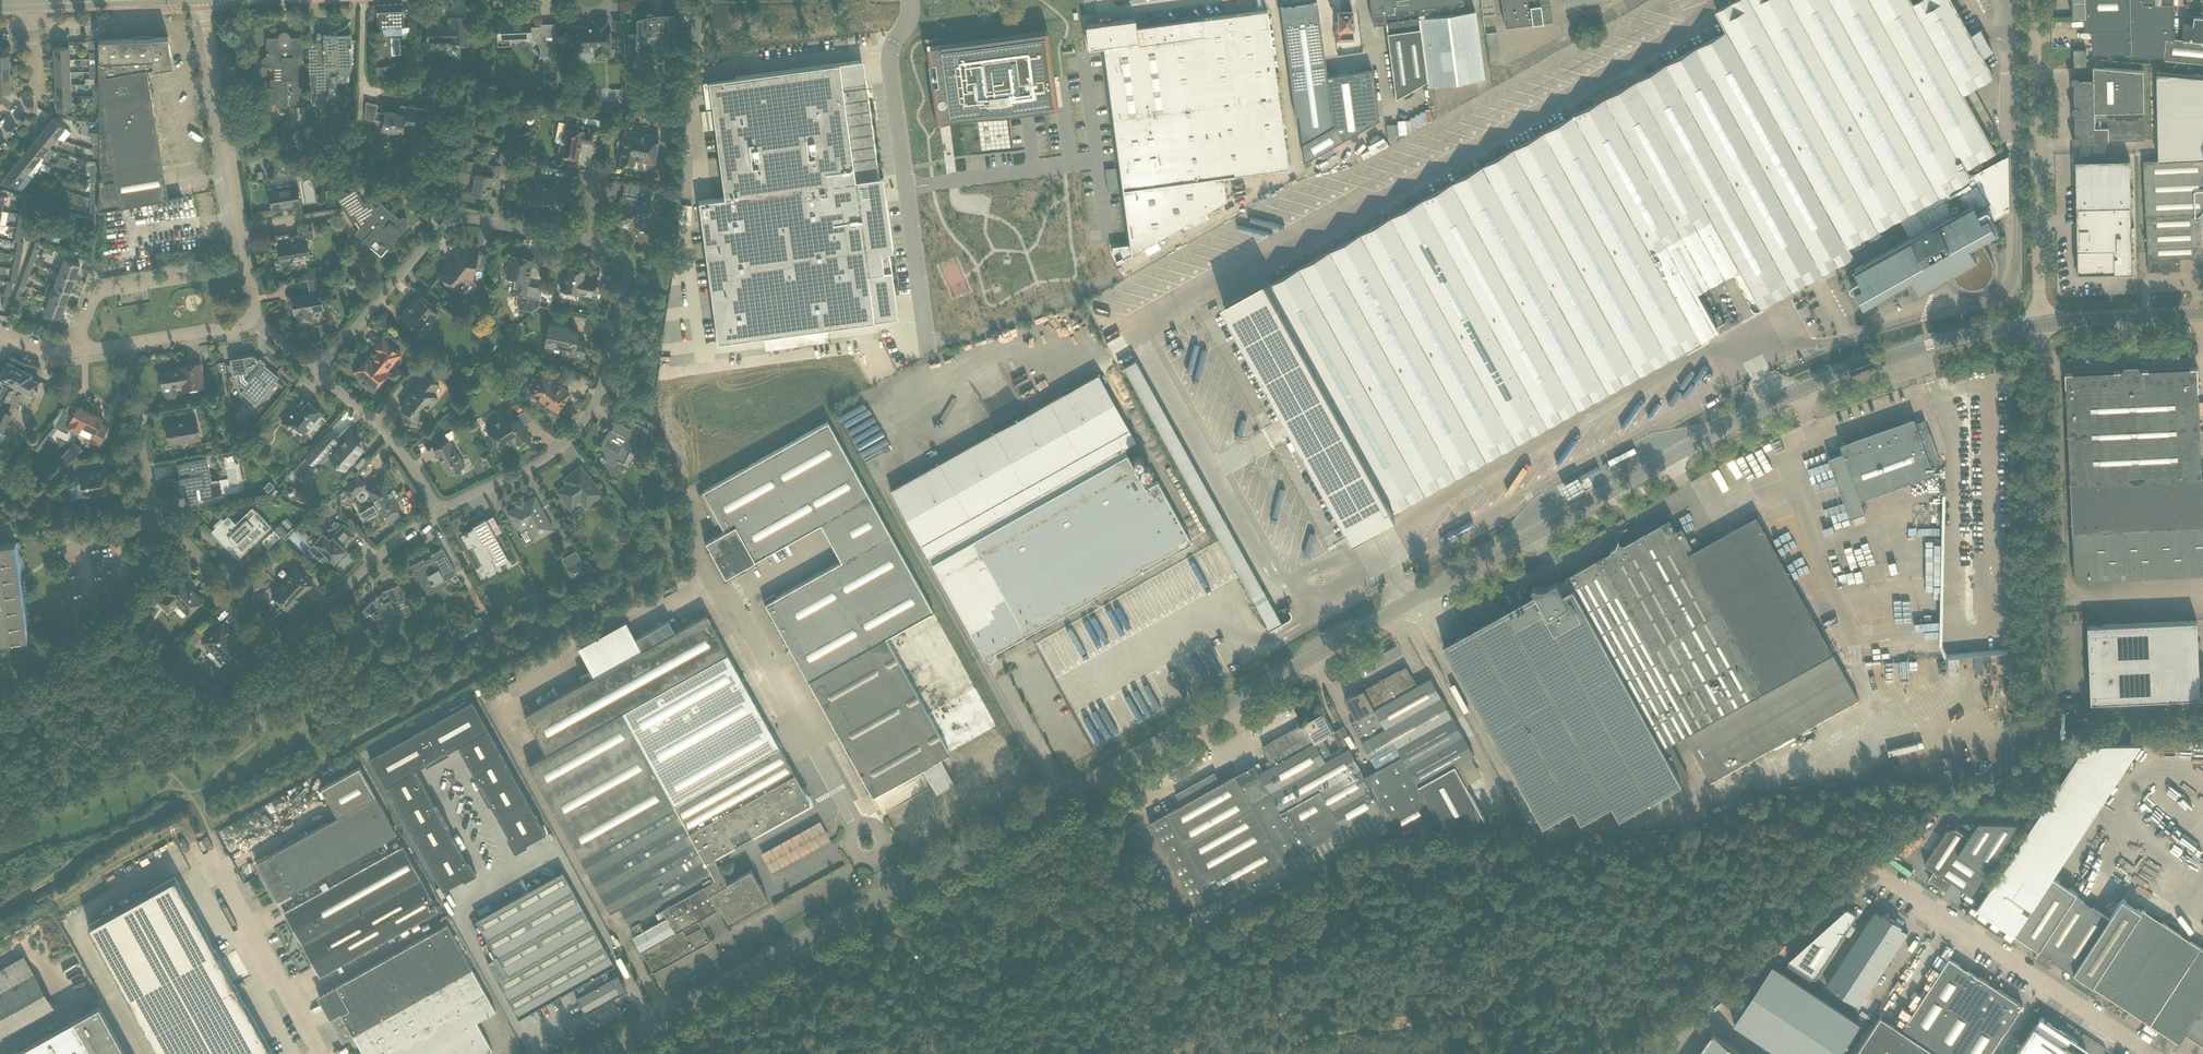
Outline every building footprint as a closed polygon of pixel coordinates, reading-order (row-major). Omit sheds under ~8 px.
[(1697,290),(1704,287),(1705,287),(1705,286),(1712,282),(1721,277),(1739,267),(1759,302),(1752,306),(1752,305),(1751,305),(1753,309),(1755,310),(1756,310),(1757,310),(1758,310),(1759,310),(1760,309),(1765,307),(1764,306),(1762,307),(1761,306),(1854,254),(1853,251),(1856,249),(1866,244),(1862,237),(1866,235),(1900,216),(1970,177),(1970,176),(1965,167),(1995,150),(1963,92),(1993,75),(1982,55),(1982,54),(1972,36),(1971,35),(1952,0),(1919,0),(1913,3),(1912,0),(1734,0),(1716,10),(1727,30),(1576,114),(1423,199),(1270,285),(1270,286),(1270,287),(1269,284),(1265,286),(1266,287),(1228,307),(1225,309),(1351,535),(1354,533),(1354,532),(1391,512),(1394,511),(1393,508),(1394,508),(1395,510),(1501,451),(1543,427),(1549,424),(1598,397),(1609,390),(1687,347),(1689,350),(1688,350),(1688,351),(1707,341),(1707,340),(1708,340),(1708,339),(1709,339),(1709,338),(1709,337),(1710,334),(1719,329),(1717,325),(1717,324),(1716,325),(1697,290)] [(1477,21),(1475,10),(1465,11),(1463,1),(1464,1),(1464,0),(1370,0),(1373,24),(1386,22),(1396,97),(1427,80),(1427,85),(1484,78),(1477,21)] [(1505,26),(1532,22),(1552,19),(1549,0),(1501,0),(1505,26)] [(2130,5),(2130,29),(2131,56),(2142,56),(2164,55),(2164,59),(2202,62),(2202,16),(2194,15),(2193,24),(2183,23),(2182,39),(2174,38),(2174,0),(2130,0),(2130,5)] [(1317,2),(1281,7),(1280,7),(1295,116),(1298,115),(1305,167),(1310,165),(1311,165),(1310,158),(1377,119),(1371,69),(1326,75),(1317,2)] [(404,26),(403,14),(403,3),(377,4),(378,27),(404,26)] [(2130,29),(2130,5),(2072,6),(2073,18),(2087,18),(2087,30),(2093,29),(2130,29)] [(1102,23),(1085,25),(1086,31),(1086,30),(1088,48),(1103,46),(1129,243),(1112,246),(1113,255),(1117,261),(1131,253),(1132,253),(1133,255),(1132,253),(1136,251),(1226,199),(1223,175),(1288,167),(1267,9),(1202,18),(1202,17),(1201,17),(1201,19),(1182,22),(1136,28),(1135,18),(1110,22),(1110,18),(1105,19),(1102,19),(1102,23)] [(1335,20),(1336,41),(1353,40),(1352,11),(1338,11),(1338,20),(1335,20)] [(646,19),(638,20),(638,30),(639,40),(639,36),(669,35),(670,38),(677,38),(677,49),(690,49),(691,31),(678,32),(677,23),(674,23),(673,16),(653,16),(652,12),(647,12),(646,19)] [(556,36),(555,25),(555,23),(540,24),(541,26),(530,26),(529,14),(519,14),(519,18),(498,19),(498,30),(499,36),(499,45),(511,44),(510,35),(523,35),(522,38),(525,37),(526,37),(528,37),(529,37),(530,37),(532,38),(533,38),(534,39),(535,40),(536,41),(537,41),(537,42),(538,44),(539,45),(539,46),(539,48),(539,49),(539,50),(539,52),(539,53),(538,54),(538,55),(542,54),(543,70),(556,70),(556,36)] [(467,41),(466,28),(466,17),(448,18),(449,24),(444,24),(427,25),(428,34),(427,34),(427,38),(428,38),(428,42),(450,41),(450,42),(467,41)] [(611,48),(610,36),(609,25),(608,25),(608,19),(593,19),(593,26),(577,27),(578,50),(579,50),(579,47),(594,47),(595,56),(609,56),(609,48),(611,48)] [(2131,56),(2130,29),(2093,29),(2094,53),(2125,52),(2125,56),(2131,56)] [(301,69),(301,39),(289,39),(289,36),(288,35),(288,34),(287,34),(286,33),(284,33),(283,33),(282,34),(281,35),(281,36),(280,39),(267,39),(268,56),(266,56),(265,57),(264,57),(264,59),(263,59),(263,61),(263,62),(264,63),(264,64),(265,64),(267,65),(275,65),(276,80),(270,80),(271,87),(269,88),(267,89),(266,90),(265,91),(264,93),(263,93),(263,94),(263,95),(263,96),(263,97),(263,98),(264,97),(265,99),(266,101),(268,102),(270,102),(272,103),(274,102),(276,102),(276,105),(302,105),(302,88),(301,88),(300,69),(301,69)] [(316,43),(309,43),(310,74),(315,74),(315,87),(316,105),(317,105),(317,104),(319,104),(321,104),(322,103),(324,102),(325,101),(326,99),(326,97),(325,66),(337,65),(338,68),(339,70),(340,71),(342,72),(345,73),(347,72),(349,71),(351,69),(352,67),(352,65),(352,58),(351,40),(351,34),(337,35),(321,35),(321,34),(320,33),(319,33),(318,33),(317,33),(316,34),(316,35),(316,43)] [(1048,34),(939,48),(949,118),(1058,103),(1055,87),(1052,87),(1051,77),(1054,76),(1048,34)] [(99,78),(147,70),(173,66),(168,36),(99,39),(99,78)] [(52,60),(55,60),(55,59),(70,59),(69,46),(54,47),(54,55),(52,55),(52,60)] [(2086,49),(2073,49),(2074,66),(2087,66),(2086,49)] [(0,54),(0,66),(10,66),(10,67),(12,66),(12,61),(10,61),(9,53),(0,54)] [(689,54),(680,54),(680,64),(689,63),(689,54)] [(70,71),(70,59),(55,59),(55,60),(55,67),(53,67),(53,72),(70,71)] [(703,201),(699,201),(704,237),(718,342),(894,318),(893,316),(893,311),(892,303),(891,295),(894,295),(895,294),(889,255),(889,251),(892,251),(893,250),(883,176),(879,177),(866,80),(865,81),(865,84),(864,84),(863,84),(862,84),(862,81),(859,61),(761,74),(709,81),(710,85),(724,198),(703,201)] [(10,67),(10,66),(0,66),(0,79),(13,78),(13,73),(10,73),(10,67)] [(390,66),(387,66),(376,67),(377,81),(391,80),(390,66)] [(2083,140),(2145,139),(2143,70),(2093,66),(2094,78),(2081,78),(2081,79),(2079,79),(2079,78),(2077,76),(2074,76),(2071,78),(2071,82),(2074,84),(2075,84),(2075,86),(2074,86),(2074,104),(2075,104),(2075,105),(2074,106),(2072,108),(2072,111),(2074,113),(2075,113),(2075,115),(2074,115),(2075,133),(2076,133),(2076,135),(2075,135),(2073,137),(2073,141),(2075,143),(2078,143),(2081,140),(2083,140)] [(168,200),(163,166),(147,70),(99,78),(99,124),(99,143),(99,149),(99,155),(99,166),(100,211),(168,200)] [(71,84),(70,71),(53,72),(53,77),(55,77),(56,85),(71,84)] [(2143,160),(2149,271),(2180,270),(2179,257),(2202,256),(2202,245),(2200,213),(2202,212),(2202,75),(2156,71),(2158,151),(2158,160),(2143,160)] [(13,78),(0,79),(0,92),(11,91),(11,83),(13,83),(13,78)] [(71,96),(71,84),(56,85),(56,92),(54,92),(54,97),(71,96)] [(72,109),(71,96),(54,97),(54,102),(57,102),(57,110),(72,109)] [(431,109),(416,107),(401,105),(399,113),(396,113),(385,111),(385,113),(376,112),(378,104),(366,101),(365,118),(367,118),(374,120),(375,117),(384,118),(383,128),(393,130),(402,131),(403,123),(415,124),(415,119),(430,120),(431,109)] [(660,115),(659,124),(667,125),(668,116),(660,115)] [(65,127),(62,124),(53,117),(48,123),(47,122),(44,126),(57,137),(65,127)] [(595,143),(597,133),(598,128),(590,127),(588,134),(582,133),(583,131),(564,127),(565,122),(559,121),(555,139),(557,142),(561,142),(559,154),(578,157),(581,141),(595,143)] [(57,137),(44,126),(40,130),(42,131),(37,137),(49,147),(57,137)] [(653,162),(659,137),(627,130),(625,140),(626,140),(625,144),(624,144),(621,161),(634,164),(635,156),(642,158),(642,160),(653,162)] [(98,132),(90,132),(90,143),(93,143),(94,143),(98,143),(98,132)] [(1385,135),(1373,142),(1371,138),(1366,141),(1370,148),(1361,153),(1364,158),(1390,144),(1385,135)] [(49,147),(37,137),(33,142),(31,141),(28,145),(41,156),(49,147)] [(26,150),(21,156),(33,166),(41,156),(28,145),(24,149),(26,150)] [(512,164),(514,150),(501,148),(499,162),(512,164)] [(2009,155),(1970,176),(1970,177),(1900,216),(1911,237),(1855,268),(1859,276),(1852,280),(1851,281),(1851,282),(1850,283),(1850,284),(1850,285),(1851,286),(1852,287),(1853,287),(1854,288),(1855,288),(1855,287),(1856,287),(1865,302),(1913,275),(1920,289),(1950,273),(1954,280),(1955,281),(1956,283),(1957,284),(1959,285),(1959,286),(1962,287),(1965,289),(1967,290),(1970,290),(1972,290),(1975,290),(1977,290),(1978,290),(1980,289),(1981,289),(1984,287),(1986,286),(1988,285),(1988,284),(1990,283),(1991,281),(1992,280),(1993,278),(1994,277),(1994,276),(1994,275),(1995,273),(1995,271),(1995,270),(1995,269),(1995,267),(1995,265),(1995,264),(1994,262),(1994,260),(1993,258),(1981,237),(1997,228),(1992,219),(2010,210),(2009,155)] [(33,166),(21,156),(17,162),(15,160),(12,165),(25,176),(33,166)] [(324,163),(320,157),(314,161),(317,167),(324,163)] [(495,164),(490,164),(489,168),(474,165),(475,161),(464,159),(462,171),(475,173),(472,193),(490,196),(495,164)] [(2132,271),(2130,159),(2076,160),(2078,273),(2132,271)] [(282,160),(278,171),(287,174),(290,165),(291,163),(282,160)] [(25,176),(12,165),(9,168),(10,170),(5,175),(14,182),(17,185),(25,176)] [(1115,167),(1105,168),(1108,189),(1114,189),(1118,188),(1115,167)] [(558,186),(547,184),(536,181),(532,204),(545,207),(546,203),(553,205),(552,208),(562,210),(566,189),(557,188),(558,186)] [(300,205),(299,194),(297,184),(280,187),(269,189),(271,202),(269,202),(269,204),(271,203),(272,209),(300,205)] [(333,188),(325,190),(328,206),(336,204),(333,188)] [(401,218),(399,219),(381,203),(377,207),(371,203),(370,202),(369,202),(368,202),(366,202),(365,202),(364,203),(359,195),(352,199),(343,205),(353,220),(356,218),(360,224),(361,225),(355,233),(363,240),(362,241),(362,242),(362,244),(363,245),(364,246),(365,247),(366,247),(368,247),(369,247),(370,246),(376,239),(381,243),(380,244),(383,246),(383,245),(386,247),(394,238),(395,238),(396,237),(395,235),(399,230),(401,231),(406,225),(407,224),(407,222),(407,221),(407,219),(406,218),(405,218),(403,217),(402,217),(401,218)] [(649,202),(620,196),(618,206),(621,207),(617,226),(628,229),(628,225),(630,225),(629,224),(629,222),(637,224),(638,222),(645,223),(649,202)] [(282,268),(293,266),(294,266),(293,259),(309,257),(308,249),(306,239),(314,237),(312,230),(302,231),(304,239),(290,241),(289,233),(277,235),(282,268)] [(15,240),(18,241),(16,254),(21,255),(24,242),(20,241),(15,240)] [(472,279),(476,260),(478,249),(464,246),(463,246),(462,246),(460,246),(459,247),(458,248),(450,258),(453,261),(449,267),(448,267),(447,267),(446,267),(440,274),(439,273),(438,274),(459,291),(470,279),(472,279)] [(34,247),(29,260),(34,262),(39,249),(34,247)] [(511,255),(509,266),(511,266),(509,277),(519,279),(517,287),(514,286),(512,294),(517,295),(516,299),(518,308),(532,311),(539,305),(540,299),(525,297),(527,289),(528,281),(531,270),(533,260),(511,255)] [(80,264),(70,260),(64,258),(59,271),(75,277),(80,264)] [(29,275),(34,262),(29,260),(24,273),(29,275)] [(565,266),(563,277),(560,290),(579,294),(579,293),(594,296),(598,280),(583,277),(584,270),(565,266)] [(70,290),(75,277),(59,271),(54,284),(70,290)] [(24,288),(29,275),(24,273),(19,286),(24,288)] [(65,303),(70,290),(54,284),(50,297),(65,303)] [(19,301),(24,288),(19,286),(14,299),(19,301)] [(540,299),(539,305),(551,307),(554,292),(542,290),(540,299)] [(323,309),(320,291),(291,296),(294,314),(296,314),(298,324),(313,322),(312,311),(323,309)] [(438,313),(426,303),(417,296),(402,315),(422,332),(438,313)] [(60,316),(65,303),(50,297),(45,310),(60,316)] [(1057,329),(1057,322),(1071,322),(1078,322),(1073,307),(1067,307),(1055,311),(1056,311),(1024,323),(1039,322),(1043,334),(1057,329)] [(569,326),(558,324),(550,323),(546,344),(563,348),(562,353),(582,357),(585,341),(585,340),(584,343),(576,341),(578,331),(568,329),(569,326)] [(400,354),(390,345),(382,338),(374,348),(378,351),(371,359),(368,357),(357,371),(376,386),(387,373),(385,371),(400,354)] [(412,345),(408,350),(416,356),(420,351),(412,345)] [(253,354),(230,358),(232,369),(233,374),(242,373),(250,371),(255,375),(249,383),(246,385),(244,388),(241,392),(255,404),(272,384),(279,376),(264,364),(263,365),(257,360),(258,359),(253,354)] [(20,367),(8,361),(3,371),(0,369),(0,386),(1,387),(0,390),(0,396),(4,398),(20,367)] [(184,368),(160,372),(163,388),(164,388),(165,395),(168,397),(175,395),(177,393),(175,386),(175,384),(186,383),(187,388),(193,387),(204,385),(202,374),(200,363),(183,366),(184,368)] [(216,365),(208,365),(208,379),(216,379),(216,365)] [(2202,476),(2197,367),(2143,370),(2137,365),(2126,366),(2121,371),(2066,373),(2075,579),(2202,574),(2202,476)] [(32,373),(20,367),(4,398),(11,402),(18,387),(33,394),(40,382),(30,377),(32,373)] [(426,374),(411,392),(403,400),(406,402),(401,408),(416,420),(421,414),(423,415),(430,407),(437,398),(432,393),(439,385),(426,374)] [(569,392),(560,386),(542,374),(530,393),(557,411),(569,392)] [(293,408),(286,416),(282,422),(290,429),(294,424),(304,432),(321,412),(308,401),(298,413),(293,408)] [(79,433),(90,411),(77,405),(76,408),(67,403),(51,422),(50,423),(68,432),(70,428),(79,433)] [(3,433),(8,423),(11,417),(13,415),(12,414),(8,412),(0,408),(0,432),(3,433)] [(103,418),(90,411),(79,433),(91,439),(90,439),(100,444),(108,427),(101,423),(103,418)] [(529,436),(524,427),(519,419),(514,421),(508,412),(486,426),(500,449),(516,440),(518,443),(529,436)] [(1934,473),(1932,466),(1920,433),(1928,430),(1928,432),(1929,432),(1925,419),(1916,422),(1914,417),(1840,443),(1843,452),(1829,457),(1850,517),(1865,512),(1860,499),(1934,473)] [(196,418),(177,421),(166,423),(169,444),(199,439),(196,418)] [(648,428),(632,420),(629,426),(616,419),(612,427),(612,426),(604,438),(605,438),(597,454),(597,455),(598,453),(600,456),(603,460),(604,460),(609,466),(617,460),(624,463),(630,450),(634,450),(638,431),(647,436),(648,428)] [(722,578),(869,496),(827,421),(702,491),(703,492),(698,494),(710,515),(715,512),(725,530),(705,541),(710,549),(707,550),(722,578)] [(454,428),(446,433),(449,437),(456,433),(454,428)] [(31,431),(24,439),(31,444),(38,436),(31,431)] [(328,433),(293,471),(294,472),(302,479),(321,458),(323,459),(329,453),(337,460),(336,461),(338,463),(339,462),(345,467),(362,448),(348,436),(340,446),(335,441),(336,440),(328,433)] [(1165,443),(1208,519),(1220,512),(1177,436),(1165,443)] [(465,465),(459,456),(449,439),(433,449),(449,475),(465,465)] [(83,449),(74,441),(69,447),(78,454),(83,449)] [(67,467),(78,454),(69,447),(59,459),(60,460),(47,474),(57,483),(69,468),(67,467)] [(1827,452),(1808,457),(1818,492),(1827,489),(1825,482),(1835,480),(1832,469),(1827,452)] [(180,476),(176,477),(179,496),(180,496),(180,493),(196,490),(197,498),(198,498),(212,496),(220,495),(218,480),(209,481),(208,472),(209,471),(207,458),(177,463),(180,476)] [(602,493),(587,474),(580,466),(572,473),(573,474),(569,476),(568,475),(564,479),(567,483),(558,491),(565,499),(563,500),(570,509),(577,504),(577,502),(581,499),(586,506),(602,493)] [(110,468),(100,470),(80,473),(82,483),(76,484),(78,498),(110,492),(109,484),(113,483),(110,468)] [(343,489),(352,497),(365,483),(356,475),(343,489)] [(376,480),(366,486),(378,506),(384,515),(389,523),(401,516),(396,508),(400,506),(388,487),(391,485),(385,475),(376,480)] [(1570,497),(1588,489),(1582,476),(1565,484),(1570,497)] [(269,481),(263,487),(269,492),(274,485),(269,481)] [(275,488),(270,494),(274,497),(279,491),(275,488)] [(1187,492),(957,620),(1021,735),(1083,700),(1095,721),(1185,671),(1173,650),(1250,607),(1187,492)] [(553,529),(540,506),(535,496),(524,502),(523,501),(517,505),(518,506),(507,512),(517,531),(527,526),(534,539),(553,529)] [(216,526),(211,531),(220,539),(221,538),(228,545),(226,547),(238,558),(271,527),(256,510),(239,526),(228,515),(224,519),(221,517),(214,524),(216,526)] [(1619,539),(1618,539),(1618,540),(1618,541),(1618,542),(1617,543),(1617,544),(1616,545),(1615,546),(1614,547),(1611,549),(1612,551),(1567,575),(1573,588),(1564,593),(1557,581),(1552,584),(1551,585),(1549,586),(1548,586),(1547,587),(1545,587),(1543,587),(1542,587),(1540,587),(1538,587),(1537,587),(1536,586),(1535,586),(1532,588),(1535,593),(1444,644),(1544,824),(1574,807),(1582,821),(1612,804),(1620,817),(1682,783),(1669,760),(1678,755),(1671,743),(1686,735),(1711,781),(1858,698),(1757,515),(1694,550),(1681,527),(1676,531),(1670,518),(1623,544),(1619,542),(1619,539)] [(286,517),(282,522),(288,528),(293,524),(286,517)] [(508,560),(496,538),(497,538),(486,518),(473,525),(474,527),(465,533),(465,534),(462,535),(468,546),(472,544),(488,572),(495,567),(496,569),(496,568),(496,567),(508,560)] [(330,539),(323,532),(315,542),(321,548),(315,554),(326,564),(332,558),(334,560),(346,548),(343,546),(354,534),(344,524),(330,539)] [(293,526),(283,537),(286,539),(296,529),(293,526)] [(628,542),(631,529),(622,527),(620,541),(628,542)] [(268,547),(280,536),(274,530),(262,541),(268,547)] [(774,594),(763,600),(808,680),(885,637),(933,611),(890,533),(841,560),(776,597),(774,594)] [(2,641),(8,641),(28,638),(24,606),(19,574),(15,542),(0,544),(0,641),(2,641)] [(423,558),(410,566),(414,572),(412,573),(415,579),(417,578),(422,586),(431,581),(435,587),(446,581),(445,579),(456,572),(447,557),(442,548),(430,554),(433,559),(426,562),(423,558)] [(588,571),(582,559),(566,568),(572,580),(588,571)] [(313,582),(305,575),(297,567),(271,594),(287,609),(313,582)] [(182,578),(167,592),(158,601),(165,609),(168,612),(173,607),(171,606),(176,601),(188,613),(202,600),(182,578)] [(373,600),(362,610),(370,618),(372,621),(382,616),(386,620),(389,618),(389,620),(390,621),(390,622),(396,619),(411,613),(412,612),(408,603),(406,604),(404,598),(400,600),(398,596),(393,586),(385,590),(387,594),(384,596),(383,594),(375,597),(376,599),(374,601),(373,600)] [(1281,621),(1263,588),(1251,595),(1269,627),(1281,621)] [(706,614),(689,624),(680,628),(673,617),(635,638),(641,650),(637,652),(635,648),(619,657),(622,661),(594,676),(589,668),(579,674),(584,682),(524,715),(546,753),(527,763),(610,912),(620,907),(630,925),(632,924),(636,932),(632,934),(653,972),(710,940),(698,917),(719,905),(728,920),(767,898),(751,869),(727,882),(724,878),(725,877),(712,855),(741,840),(810,801),(706,614)] [(472,621),(478,630),(485,626),(480,616),(472,621)] [(2199,696),(2197,620),(2088,625),(2088,627),(2089,627),(2091,688),(2090,688),(2090,701),(2199,696)] [(223,622),(215,629),(202,641),(210,650),(206,653),(220,667),(223,664),(234,653),(237,655),(235,656),(243,665),(251,657),(244,649),(242,650),(240,648),(242,646),(231,635),(232,632),(223,622)] [(193,642),(204,633),(197,626),(187,636),(193,642)] [(449,634),(443,627),(437,633),(443,640),(449,634)] [(885,637),(808,680),(872,796),(923,767),(936,792),(953,783),(939,758),(949,753),(885,637)] [(8,641),(2,641),(1,650),(0,650),(0,656),(9,655),(8,641)] [(1364,689),(1397,747),(1440,824),(1485,819),(1455,765),(1474,755),(1431,677),(1417,685),(1407,666),(1365,690),(1364,689)] [(1397,747),(1364,689),(1345,699),(1356,719),(1351,722),(1356,732),(1362,741),(1363,741),(1378,769),(1365,776),(1382,807),(1381,807),(1392,826),(1393,828),(1400,828),(1440,824),(1397,747)] [(467,861),(448,827),(450,826),(436,802),(435,803),(415,768),(425,763),(427,765),(449,753),(448,751),(458,745),(477,779),(475,780),(478,786),(488,804),(490,803),(509,837),(507,838),(515,852),(527,845),(526,843),(546,832),(472,699),(369,757),(443,889),(463,878),(464,880),(476,873),(469,860),(467,861)] [(1323,712),(1304,722),(1316,742),(1323,754),(1322,754),(1326,761),(1333,757),(1322,738),(1334,731),(1323,712)] [(1365,776),(1349,748),(1326,761),(1322,754),(1323,754),(1304,722),(1304,723),(1262,746),(1270,760),(1266,761),(1269,767),(1259,773),(1260,774),(1251,780),(1304,876),(1392,826),(1381,807),(1382,807),(1365,776)] [(396,833),(386,814),(359,767),(322,787),(338,815),(273,852),(257,861),(278,899),(369,848),(396,833)] [(1304,876),(1251,780),(1241,785),(1235,774),(1226,779),(1225,777),(1221,779),(1222,782),(1221,782),(1215,772),(1214,772),(1177,793),(1176,793),(1182,804),(1149,822),(1198,909),(1283,862),(1294,881),(1304,876)] [(822,820),(761,851),(771,870),(832,840),(822,820)] [(1971,894),(2019,822),(1979,821),(1969,836),(1956,827),(1947,830),(1925,863),(1933,869),(1926,880),(1944,892),(1951,881),(1971,894)] [(302,943),(421,877),(402,844),(284,910),(302,943)] [(2015,934),(2053,875),(2016,851),(1977,909),(2015,934)] [(581,1003),(585,1011),(594,1005),(595,1007),(596,1007),(595,1005),(619,991),(620,993),(621,993),(620,991),(626,987),(622,980),(623,980),(622,979),(621,979),(617,972),(611,975),(607,968),(614,964),(562,871),(476,919),(496,955),(487,960),(519,1018),(572,988),(576,995),(580,1002),(578,1003),(579,1004),(581,1003)] [(2092,985),(2141,910),(2123,897),(2109,917),(2075,895),(2078,891),(2053,875),(2015,934),(2039,950),(2092,985)] [(246,1005),(236,987),(234,984),(220,958),(175,877),(88,925),(160,1053),(273,1053),(246,1005)] [(439,909),(421,877),(302,943),(320,975),(439,909)] [(1000,887),(997,881),(991,884),(995,890),(1000,887)] [(1847,906),(1788,959),(1815,977),(1858,913),(1847,906)] [(2122,1004),(2172,928),(2142,908),(2141,910),(2092,985),(2122,1004)] [(1860,1006),(1902,941),(1908,932),(1901,927),(1902,925),(1884,913),(1882,915),(1875,910),(1826,984),(1860,1006)] [(353,1034),(471,968),(447,924),(338,985),(329,990),(328,990),(318,995),(325,1008),(331,1005),(331,1004),(335,1002),(341,1012),(331,1017),(343,1039),(353,1034)] [(2202,993),(2202,948),(2172,928),(2122,1004),(2173,1038),(2202,993)] [(1856,1053),(1989,1053),(2005,1029),(2006,1030),(2023,1005),(1979,976),(1979,977),(1974,974),(1950,958),(1943,967),(1902,1030),(1881,1016),(1856,1053)] [(1773,964),(1734,1023),(1767,1045),(1806,987),(1773,964)] [(492,1049),(476,1021),(495,1010),(471,968),(353,1034),(364,1053),(482,1053),(492,1049)] [(35,973),(0,992),(0,1039),(54,1008),(35,973)] [(2173,1038),(2179,1042),(2186,1032),(2202,1043),(2202,993),(2173,1038)] [(9,1053),(127,1053),(99,1004),(9,1053)] [(2016,1053),(2077,1053),(2069,1049),(2076,1040),(2042,1017),(2035,1027),(2035,1026),(2016,1053)] [(1713,1034),(1699,1053),(1742,1053),(1713,1034)]
